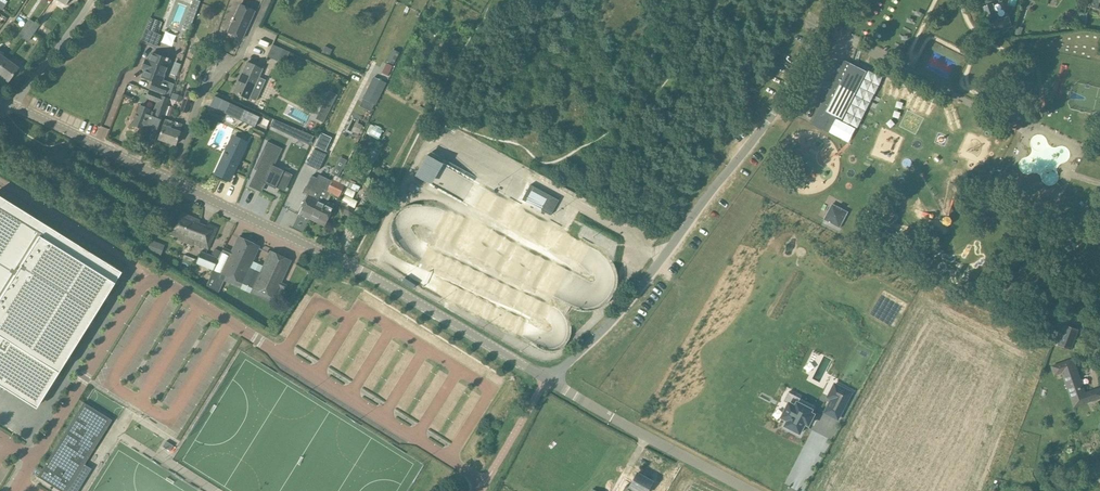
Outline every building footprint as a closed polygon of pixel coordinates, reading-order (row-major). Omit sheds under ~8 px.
[(187,16),(194,18),(201,1),(197,0),(193,0),(187,16)] [(1092,7),(1098,9),(1099,3),(1099,0),(1094,0),(1092,7)] [(993,4),(984,8),(993,33),(1011,27),(1008,17),(999,21),(993,4)] [(255,11),(241,5),(228,32),(242,39),(255,11)] [(1074,13),(1066,12),(1065,23),(1072,24),(1074,13)] [(29,19),(27,22),(24,27),(29,31),(34,22),(31,20),(29,19)] [(29,31),(34,34),(40,26),(36,23),(34,22),(29,31)] [(23,39),(29,31),(24,27),(18,36),(23,39)] [(140,42),(155,47),(160,34),(145,29),(140,42)] [(34,34),(29,31),(23,39),(28,43),(34,34)] [(165,32),(162,42),(171,45),(174,35),(165,32)] [(273,45),(267,56),(279,61),(284,64),(289,52),(273,45)] [(204,50),(195,47),(192,54),(201,58),(204,50)] [(169,60),(151,53),(148,61),(145,60),(142,69),(145,70),(142,78),(152,81),(149,90),(165,96),(170,83),(162,80),(169,60)] [(0,69),(0,76),(9,83),(19,69),(7,60),(0,69)] [(842,120),(867,71),(863,69),(845,60),(812,125),(829,133),(837,117),(842,120)] [(175,62),(171,74),(177,76),(182,64),(180,64),(175,62)] [(247,63),(234,92),(249,98),(256,102),(260,93),(252,89),(257,77),(261,69),(247,63)] [(388,75),(392,66),(386,63),(381,72),(388,75)] [(371,76),(359,107),(373,112),(384,81),(371,76)] [(194,93),(186,90),(179,111),(187,114),(194,93)] [(330,91),(316,119),(323,123),(337,95),(330,91)] [(183,96),(171,92),(169,99),(179,102),(180,101),(182,101),(183,96)] [(169,99),(160,96),(156,106),(165,109),(169,99)] [(214,96),(210,106),(239,119),(255,127),(260,117),(244,110),(214,96)] [(150,109),(140,106),(133,125),(143,129),(143,128),(156,133),(163,115),(150,110),(150,109)] [(159,139),(176,144),(180,132),(179,132),(182,123),(165,118),(163,126),(159,139)] [(274,119),(270,126),(271,126),(271,125),(275,127),(309,144),(313,136),(314,137),(314,136),(274,119)] [(360,132),(363,126),(355,122),(352,129),(360,132)] [(382,131),(371,125),(366,133),(379,141),(381,138),(379,137),(382,131)] [(321,133),(315,146),(325,151),(331,138),(321,133)] [(224,158),(216,175),(227,180),(237,160),(239,161),(244,151),(240,150),(243,144),(232,139),(223,158),(224,158)] [(257,170),(249,186),(250,187),(250,186),(257,189),(260,182),(264,183),(264,184),(264,185),(265,183),(275,187),(278,180),(287,184),(291,175),(273,167),(281,149),(268,143),(268,142),(267,142),(254,169),(257,170)] [(319,171),(326,155),(314,149),(307,165),(319,171)] [(438,161),(427,155),(415,176),(426,182),(432,172),(438,161)] [(308,193),(298,213),(310,219),(324,189),(327,191),(329,185),(332,180),(319,174),(317,178),(312,175),(304,192),(308,193)] [(324,189),(310,219),(324,226),(328,217),(332,217),(334,211),(333,208),(334,205),(328,202),(332,193),(338,196),(342,198),(348,187),(358,192),(360,187),(335,175),(334,176),(333,180),(332,179),(332,180),(329,185),(327,191),(324,189)] [(559,200),(530,185),(522,200),(550,216),(559,200)] [(36,408),(58,373),(59,373),(122,273),(0,197),(0,386),(36,408)] [(847,215),(841,212),(842,209),(832,204),(827,214),(829,215),(826,221),(840,228),(847,215)] [(200,219),(180,211),(171,234),(178,237),(177,240),(192,246),(194,243),(209,249),(218,227),(208,223),(206,225),(200,223),(200,219)] [(247,240),(246,240),(239,237),(222,274),(279,300),(284,289),(278,286),(290,261),(270,251),(260,273),(248,268),(259,246),(251,242),(250,241),(249,240),(247,240)] [(150,240),(147,250),(160,254),(164,244),(150,240)] [(218,258),(201,251),(196,263),(213,270),(218,258)] [(1078,330),(1061,323),(1053,343),(1058,345),(1070,350),(1078,330)] [(1074,359),(1051,367),(1055,377),(1063,375),(1075,407),(1099,398),(1099,388),(1085,393),(1077,370),(1074,359)] [(835,395),(826,412),(839,419),(852,393),(835,384),(831,393),(835,395)] [(783,416),(783,417),(783,418),(789,421),(786,426),(789,427),(789,428),(790,428),(797,432),(798,432),(801,433),(806,423),(808,424),(808,425),(809,425),(813,418),(815,415),(811,413),(812,410),(813,408),(814,405),(812,404),(801,398),(799,401),(796,406),(790,403),(790,404),(785,413),(783,416)] [(84,403),(37,477),(60,490),(68,490),(112,420),(84,403)] [(637,473),(629,486),(626,484),(622,490),(646,490),(652,481),(637,473)]
